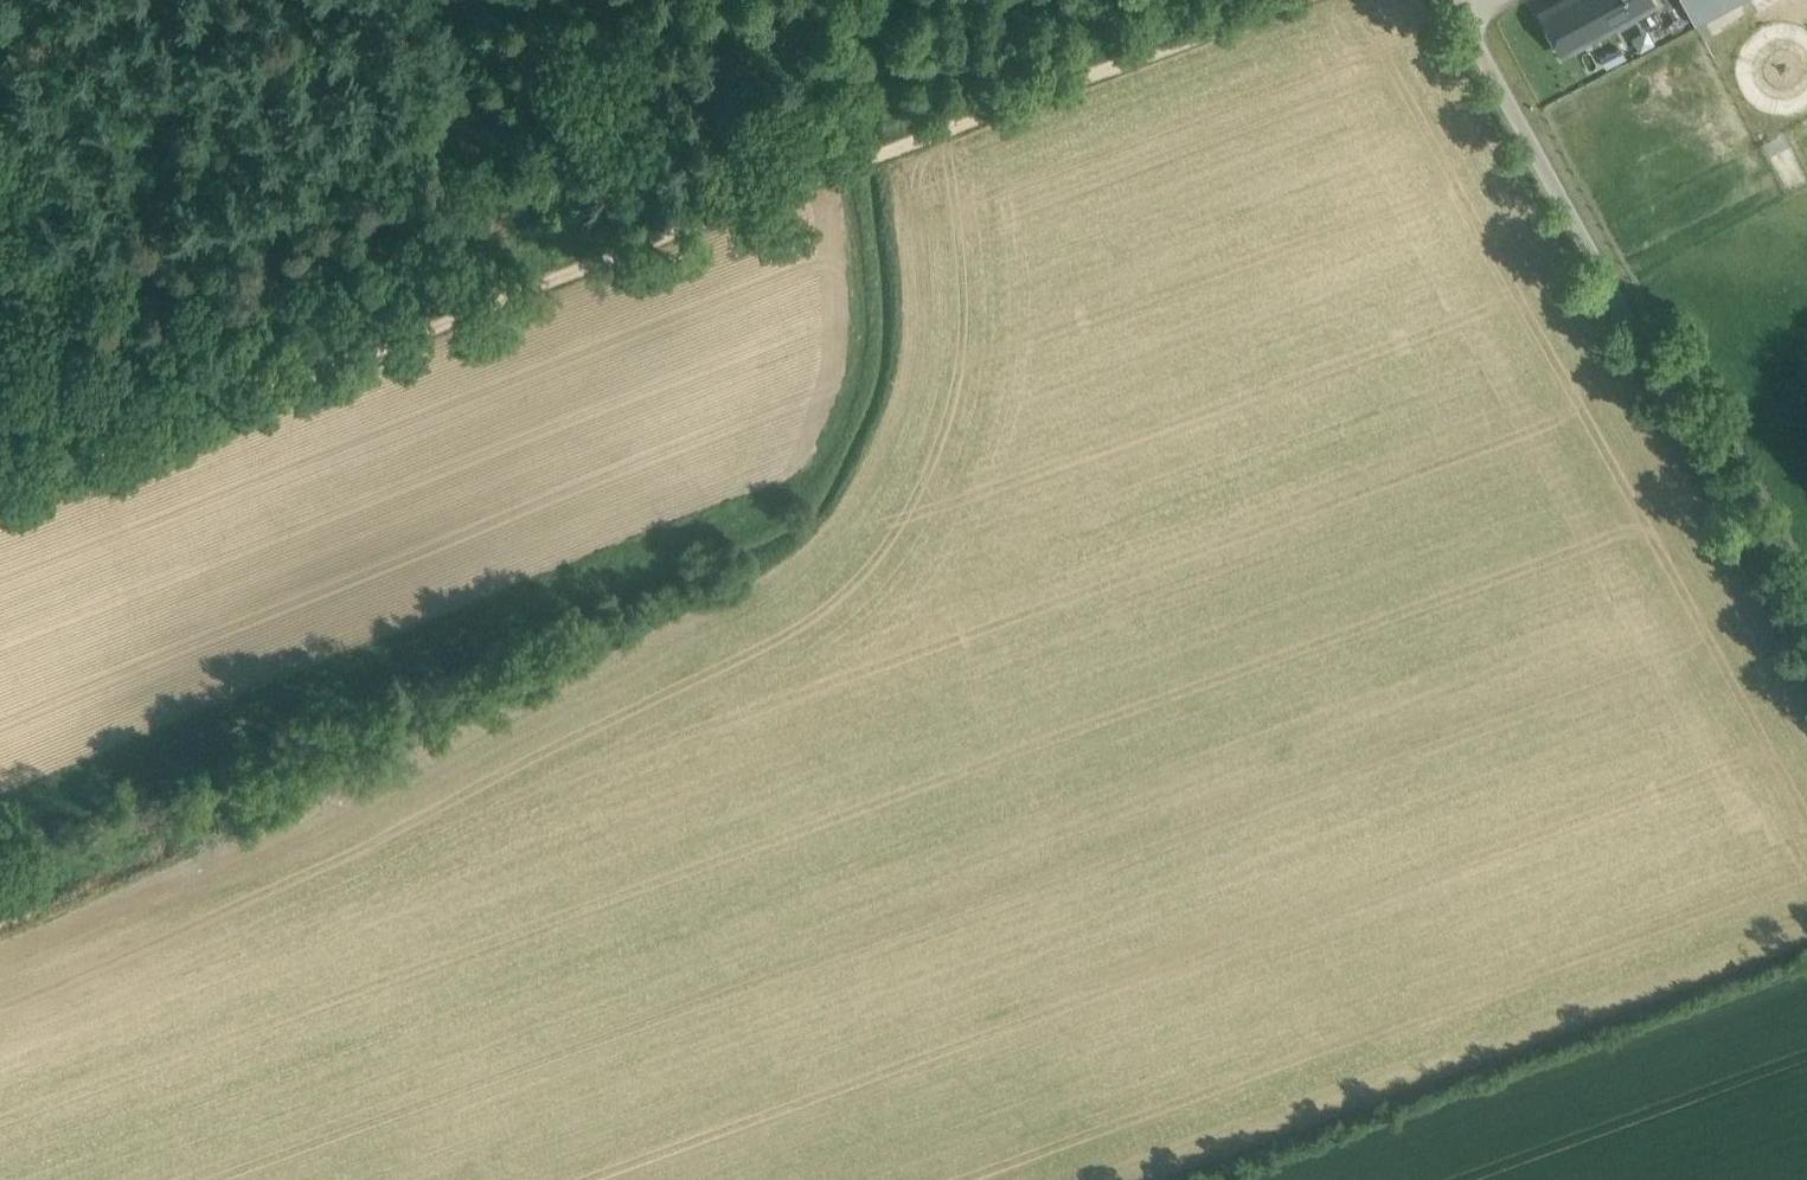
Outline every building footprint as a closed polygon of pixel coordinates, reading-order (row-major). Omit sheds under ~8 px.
[(1542,12),(1563,52),(1654,3),(1653,0),(1564,0),(1542,12)] [(1697,24),(1742,0),(1684,0),(1697,24)]
